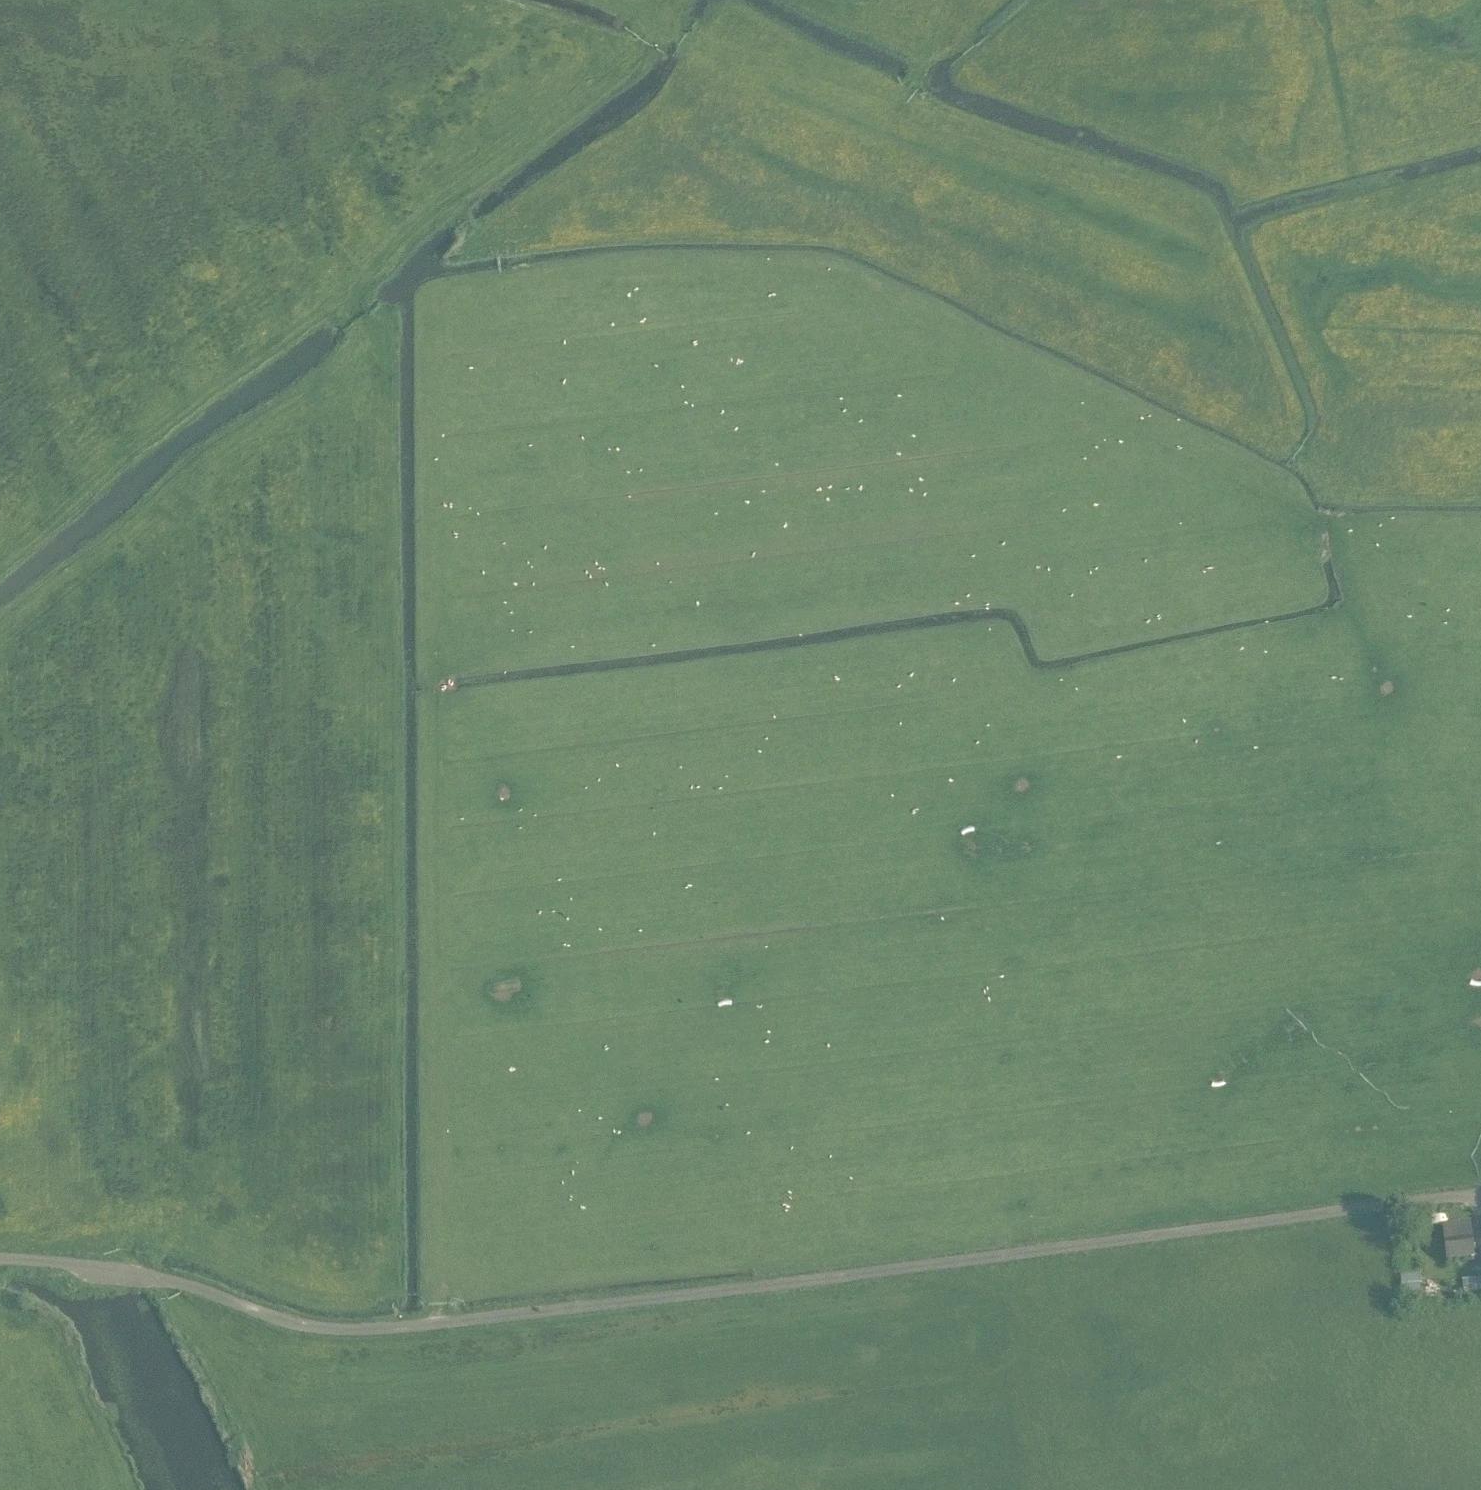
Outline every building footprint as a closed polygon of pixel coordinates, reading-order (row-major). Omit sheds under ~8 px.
[(1440,1225),(1444,1250),(1445,1260),(1473,1257),(1468,1221),(1440,1225)] [(1417,1291),(1415,1273),(1399,1275),(1401,1293),(1417,1291)]
